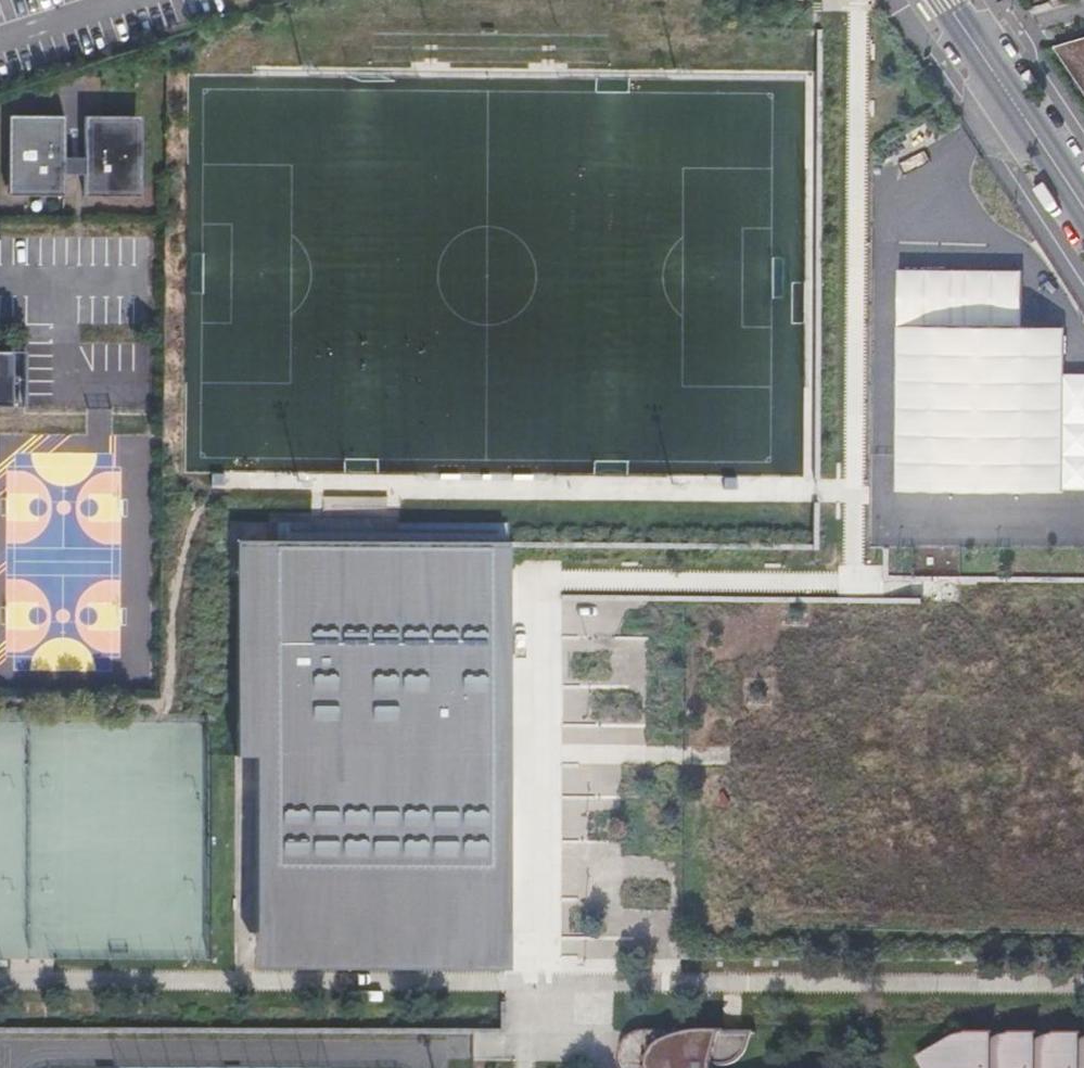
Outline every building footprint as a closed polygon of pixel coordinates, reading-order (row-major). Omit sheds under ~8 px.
[(1049,47),(1083,99),(1083,37),(1049,47)] [(65,157),(66,121),(15,121),(15,189),(65,190),(65,157)] [(137,122),(86,121),(86,157),(85,174),(85,190),(136,190),(137,122)] [(86,157),(65,157),(65,173),(85,174),(86,157)] [(897,263),(897,492),(1083,491),(1083,369),(1062,369),(1061,321),(1022,317),(1021,261),(897,263)] [(12,406),(12,351),(0,351),(0,406),(12,406)] [(25,351),(12,351),(12,406),(25,407),(25,351)] [(507,535),(235,533),(233,749),(253,750),(251,949),(504,951),(507,535)] [(562,629),(619,631),(620,596),(563,594),(562,629)] [(716,1065),(720,1059),(723,1058),(725,1058),(725,1062),(726,1064),(731,1065),(738,1061),(743,1057),(750,1046),(753,1031),(682,1030),(635,1032),(645,1062),(646,1067),(715,1067),(716,1065)] [(645,1062),(635,1032),(624,1041),(619,1054),(622,1067),(646,1067),(645,1062)] [(965,1032),(965,1044),(952,1044),(949,1040),(918,1058),(925,1067),(1083,1067),(1083,1033),(965,1032)]
